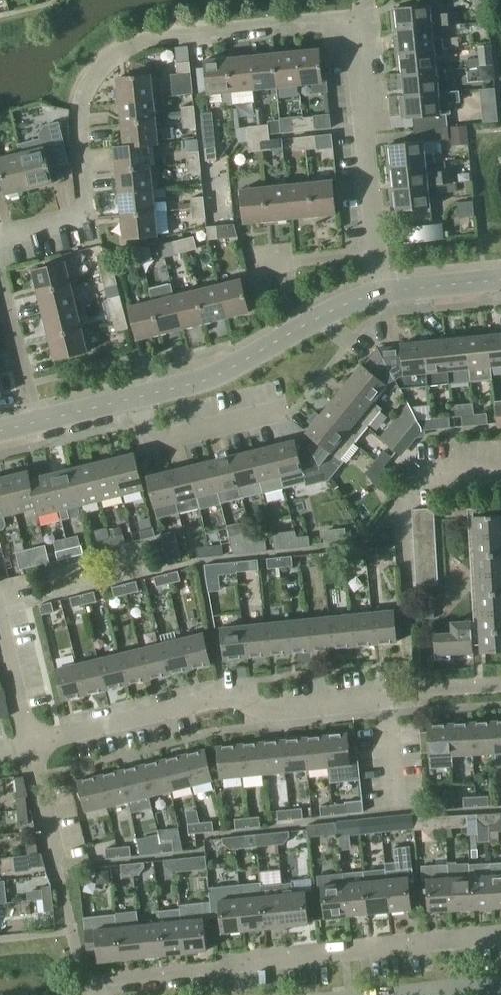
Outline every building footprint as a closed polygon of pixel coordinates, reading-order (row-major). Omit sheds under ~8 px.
[(398,30),(434,26),(458,24),(457,14),(433,17),(431,2),(396,6),(397,13),(393,13),(395,30),(398,29),(398,30)] [(397,51),(453,45),(452,37),(435,39),(434,26),(398,30),(399,35),(395,36),(397,51)] [(458,43),(460,71),(488,70),(487,42),(458,43)] [(399,73),(439,69),(437,57),(454,55),(453,45),(397,51),(398,66),(402,66),(403,73),(399,73)] [(175,47),(177,63),(189,61),(188,46),(175,47)] [(319,49),(296,51),(299,84),(312,83),(313,94),(327,92),(326,78),(322,78),(319,49)] [(276,86),(299,84),(296,51),(273,53),(276,86)] [(253,89),(276,86),(273,53),(250,56),(253,89)] [(227,58),(231,91),(253,89),(250,56),(227,58)] [(232,104),(231,91),(227,58),(204,60),(207,93),(221,92),(223,105),(232,104)] [(190,72),(190,61),(189,61),(177,63),(178,73),(190,72)] [(401,96),(458,91),(458,90),(441,92),(440,79),(456,77),(455,68),(439,70),(439,69),(399,73),(401,89),(405,89),(405,95),(401,96)] [(119,101),(153,97),(150,74),(116,78),(119,101)] [(480,88),(481,101),(496,100),(495,87),(480,88)] [(414,129),(448,125),(447,113),(449,112),(448,103),(459,102),(458,91),(401,96),(403,111),(407,111),(408,119),(413,118),(414,129)] [(121,124),(155,120),(153,97),(119,101),(121,124)] [(182,117),(195,115),(194,105),(181,107),(182,117)] [(332,126),(347,125),(346,110),(331,111),(332,126)] [(195,115),(182,117),(184,128),(196,126),(195,115)] [(302,117),(303,130),(315,129),(313,116),(302,117)] [(293,131),(303,130),(302,117),(292,119),(293,131)] [(136,146),(147,144),(158,143),(155,120),(121,124),(124,145),(135,144),(136,146)] [(17,144),(19,152),(28,189),(53,183),(48,162),(68,157),(59,122),(44,125),(39,134),(40,139),(17,144)] [(258,138),(269,137),(268,124),(257,125),(258,138)] [(248,139),(258,138),(257,125),(247,126),(248,139)] [(390,151),(386,151),(388,167),(427,163),(443,162),(442,152),(426,154),(425,141),(449,139),(448,125),(414,129),(415,142),(389,144),(390,151)] [(452,143),(467,141),(466,126),(451,128),(452,143)] [(304,136),(305,149),(317,148),(315,135),(304,136)] [(295,150),(305,149),(304,136),(294,137),(295,150)] [(258,138),(260,150),(271,149),(269,137),(258,138)] [(250,151),(260,150),(258,138),(248,139),(250,151)] [(150,167),(147,144),(136,146),(135,144),(124,145),(113,146),(116,170),(150,167)] [(205,148),(206,160),(217,159),(216,146),(205,148)] [(187,162),(199,161),(198,151),(186,152),(187,162)] [(1,179),(5,194),(8,194),(11,197),(19,195),(20,191),(28,189),(19,152),(0,157),(0,179),(1,179)] [(199,161),(187,162),(188,173),(201,171),(199,161)] [(427,163),(388,167),(389,182),(394,182),(394,189),(453,183),(452,173),(452,170),(445,170),(444,170),(443,162),(427,163)] [(118,193),(152,189),(150,167),(116,170),(118,193)] [(309,182),(313,216),(336,214),(333,180),(309,182)] [(290,218),(313,216),(309,182),(286,185),(290,218)] [(404,210),(405,223),(432,220),(430,194),(458,191),(457,183),(453,183),(394,189),(390,189),(392,203),(396,203),(396,210),(404,210)] [(267,221),(290,218),(286,185),(263,187),(267,221)] [(243,223),(267,221),(263,187),(240,189),(243,223)] [(121,216),(155,212),(152,189),(118,193),(121,216)] [(192,208),(204,206),(203,196),(191,197),(192,208)] [(204,206),(192,208),(193,218),(205,217),(204,206)] [(155,212),(121,216),(124,239),(157,235),(155,212)] [(403,242),(403,243),(447,239),(447,238),(442,238),(440,224),(410,227),(412,242),(403,242)] [(219,238),(218,225),(207,226),(208,239),(219,238)] [(183,239),(186,251),(197,248),(194,236),(183,239)] [(176,253),(186,251),(183,239),(173,241),(176,253)] [(138,249),(142,262),(152,259),(150,246),(138,249)] [(132,264),(142,262),(138,249),(129,252),(132,264)] [(114,273),(112,263),(109,250),(96,253),(99,266),(102,276),(114,273)] [(38,293),(70,284),(64,262),(32,270),(38,293)] [(114,273),(102,276),(105,287),(117,284),(114,273)] [(218,284),(226,318),(248,312),(240,279),(218,284)] [(43,315),(76,306),(70,284),(38,293),(43,315)] [(204,323),(226,318),(218,284),(195,290),(204,323)] [(181,329),(204,323),(195,290),(173,295),(181,329)] [(125,317),(123,307),(120,295),(107,298),(113,320),(125,317)] [(159,334),(181,329),(173,295),(151,301),(159,334)] [(136,340),(159,334),(151,301),(128,306),(136,340)] [(49,337),(81,328),(76,306),(43,315),(49,337)] [(125,317),(113,320),(115,331),(128,328),(125,317)] [(81,328),(49,337),(55,359),(87,351),(81,328)] [(488,335),(491,366),(500,365),(500,333),(488,335)] [(465,337),(470,381),(492,378),(491,366),(488,335),(465,337)] [(444,339),(449,383),(470,381),(465,337),(444,339)] [(423,341),(428,385),(449,383),(444,339),(423,341)] [(377,347),(377,348),(397,385),(398,388),(428,385),(423,341),(401,343),(401,346),(377,347)] [(361,362),(345,381),(371,402),(385,384),(387,383),(389,387),(397,385),(377,348),(363,364),(361,362)] [(332,398),(367,426),(380,409),(371,402),(345,381),(332,398)] [(319,414),(353,442),(367,426),(332,398),(319,414)] [(425,400),(406,404),(410,420),(428,416),(425,400)] [(307,447),(306,447),(327,480),(342,461),(340,459),(353,442),(319,414),(314,410),(306,420),(311,424),(305,432),(313,439),(307,447)] [(473,414),(474,424),(488,423),(487,413),(473,414)] [(463,426),(474,424),(473,414),(462,415),(463,426)] [(435,418),(436,428),(450,427),(449,416),(435,418)] [(425,429),(436,428),(435,418),(424,419),(425,429)] [(399,431),(408,437),(416,427),(408,420),(399,431)] [(400,447),(408,437),(399,431),(392,440),(400,447)] [(294,440),(272,445),(283,487),(304,482),(305,485),(327,480),(306,447),(297,449),(294,440)] [(251,450),(261,492),(283,487),(272,445),(251,450)] [(376,460),(384,467),(392,456),(384,449),(376,460)] [(241,497),(261,492),(251,450),(231,456),(241,497)] [(112,458),(121,495),(143,490),(134,452),(112,458)] [(209,461),(217,492),(219,503),(241,497),(231,456),(209,461)] [(99,501),(121,495),(112,458),(90,463),(99,501)] [(376,460),(375,460),(374,460),(363,472),(375,485),(387,470),(383,467),(384,467),(376,460)] [(196,497),(217,492),(209,461),(188,466),(196,497)] [(79,505),(99,501),(90,463),(70,468),(79,505)] [(188,466),(168,471),(175,502),(177,511),(178,512),(199,507),(196,497),(188,466)] [(58,511),(79,505),(70,468),(49,473),(58,511)] [(27,479),(29,478),(28,471),(5,476),(15,513),(34,509),(35,508),(27,479)] [(146,477),(154,508),(156,516),(177,511),(175,502),(168,471),(146,477)] [(36,516),(58,511),(49,473),(29,478),(27,479),(35,508),(34,509),(36,516)] [(15,513),(5,476),(0,477),(0,529),(3,529),(5,524),(3,516),(15,513)] [(412,509),(417,585),(438,584),(434,508),(412,509)] [(309,535),(304,515),(291,519),(294,530),(295,536),(309,535)] [(473,517),(480,653),(500,652),(500,515),(473,517)] [(153,526),(140,530),(142,539),(155,535),(153,526)] [(295,536),(294,530),(270,532),(275,549),(297,547),(295,536)] [(108,538),(110,546),(125,542),(123,534),(108,538)] [(295,536),(297,547),(310,545),(309,535),(295,536)] [(99,549),(110,546),(108,538),(97,540),(99,549)] [(252,541),(253,551),(267,550),(265,539),(252,541)] [(241,553),(253,551),(252,541),(240,542),(241,553)] [(24,550),(28,567),(50,562),(45,544),(24,550)] [(67,548),(70,557),(84,553),(81,544),(67,548)] [(209,548),(209,556),(223,555),(222,544),(208,545),(209,548)] [(198,557),(209,556),(209,548),(208,545),(197,546),(198,557)] [(366,548),(366,558),(378,557),(377,547),(366,548)] [(58,560),(70,557),(67,548),(56,551),(58,560)] [(179,548),(166,550),(167,561),(180,559),(179,548)] [(354,559),(366,558),(366,548),(353,549),(354,559)] [(20,569),(28,567),(24,550),(16,552),(20,569)] [(322,552),(323,562),(335,561),(334,551),(322,552)] [(311,563),(323,562),(322,552),(310,554),(311,563)] [(279,557),(280,567),(292,565),(292,555),(279,557)] [(268,568),(280,567),(279,557),(267,558),(268,568)] [(236,561),(237,571),(249,570),(249,560),(236,561)] [(225,572),(237,571),(236,561),(224,563),(225,572)] [(225,572),(224,563),(204,565),(205,575),(225,572)] [(165,573),(168,583),(180,580),(178,570),(165,573)] [(156,586),(168,583),(165,573),(154,576),(156,586)] [(123,584),(126,593),(138,590),(136,581),(123,584)] [(115,596),(126,593),(123,584),(112,587),(115,596)] [(82,594),(84,604),(97,601),(94,591),(82,594)] [(72,607),(84,604),(82,594),(70,597),(72,607)] [(42,614),(54,611),(52,601),(39,604),(42,614)] [(372,613),(375,645),(397,642),(394,611),(372,613)] [(354,647),(375,645),(372,613),(350,615),(354,647)] [(332,649),(354,647),(350,615),(329,617),(332,649)] [(311,651),(332,649),(329,617),(307,619),(311,651)] [(289,653),(311,651),(307,619),(286,621),(289,653)] [(267,655),(289,653),(286,621),(264,624),(267,655)] [(435,655),(472,653),(471,621),(451,622),(451,634),(433,635),(435,655)] [(246,658),(267,655),(264,624),(243,626),(246,658)] [(224,660),(246,658),(243,626),(221,628),(224,660)] [(181,639),(188,669),(210,664),(203,634),(181,639)] [(167,674),(188,669),(181,639),(160,644),(167,674)] [(146,679),(167,674),(160,644),(139,649),(146,679)] [(125,684),(146,679),(139,649),(118,654),(125,684)] [(104,690),(125,684),(118,654),(97,659),(104,690)] [(83,695),(104,690),(97,659),(76,664),(83,695)] [(62,700),(83,695),(76,664),(55,670),(62,700)] [(473,754),(495,753),(493,721),(471,723),(473,754)] [(452,755),(473,754),(471,723),(450,724),(452,755)] [(428,732),(420,733),(422,754),(429,753),(430,769),(453,768),(452,755),(450,724),(428,725),(428,732)] [(347,734),(325,736),(327,760),(328,768),(330,784),(332,783),(332,781),(358,779),(358,781),(360,781),(356,746),(348,747),(347,734)] [(307,770),(328,768),(325,736),(303,738),(307,770)] [(285,772),(307,770),(303,738),(282,741),(285,772)] [(264,774),(285,772),(282,741),(260,743),(264,774)] [(242,776),(264,774),(260,743),(239,745),(242,776)] [(220,779),(242,776),(239,745),(217,747),(220,779)] [(183,756),(191,786),(212,781),(205,751),(183,756)] [(169,791),(191,786),(183,756),(162,761),(169,791)] [(149,796),(169,791),(162,761),(141,766),(148,796),(149,796)] [(148,796),(141,766),(120,771),(127,801),(128,801),(131,813),(152,808),(149,796),(148,796)] [(106,806),(127,801),(120,771),(99,776),(106,806)] [(84,811),(106,806),(99,776),(77,781),(84,811)] [(476,796),(477,806),(488,805),(488,795),(476,796)] [(16,797),(17,809),(27,808),(26,796),(16,797)] [(464,807),(477,806),(476,796),(463,797),(464,807)] [(444,798),(431,799),(432,809),(445,808),(444,798)] [(361,812),(363,811),(362,800),(344,802),(344,803),(345,813),(361,812)] [(344,803),(332,804),(333,814),(345,813),(344,803)] [(332,804),(320,806),(321,816),(333,814),(332,804)] [(302,807),(289,809),(290,819),(303,818),(302,807)] [(27,808),(17,809),(19,824),(28,822),(27,808)] [(289,809),(277,810),(278,820),(290,819),(289,809)] [(488,813),(489,832),(500,832),(500,812),(488,813)] [(488,813),(476,814),(477,819),(484,825),(488,825),(488,832),(489,832),(488,813)] [(441,828),(446,827),(445,815),(411,817),(412,828),(440,827),(441,828)] [(445,815),(446,827),(451,827),(457,820),(457,815),(445,815)] [(259,816),(247,817),(248,827),(260,825),(259,816)] [(382,817),(383,829),(386,829),(392,821),(392,816),(382,817)] [(247,817),(234,819),(235,828),(248,827),(247,817)] [(376,830),(383,829),(382,817),(368,818),(368,824),(376,830)] [(338,821),(339,833),(343,833),(349,826),(349,820),(338,821)] [(212,821),(200,822),(201,832),(213,831),(212,821)] [(306,836),(339,833),(338,821),(325,823),(305,824),(306,836)] [(200,822),(187,823),(189,833),(201,832),(200,822)] [(277,832),(278,844),(283,843),(289,836),(289,830),(277,832)] [(265,833),(265,838),(273,844),(278,844),(277,832),(265,833)] [(234,836),(235,848),(240,847),(246,840),(246,835),(234,836)] [(230,849),(235,848),(234,836),(222,837),(222,843),(230,849)] [(28,855),(38,853),(36,841),(27,842),(28,855)] [(173,841),(161,842),(161,852),(174,850),(173,841)] [(161,842),(148,843),(149,853),(161,852),(161,842)] [(130,845),(117,847),(118,857),(131,855),(130,845)] [(117,847),(105,848),(106,858),(118,857),(117,847)] [(387,865),(387,868),(387,870),(388,879),(391,911),(413,909),(410,879),(413,878),(410,848),(393,850),(395,864),(387,865)] [(38,853),(28,855),(29,867),(39,866),(38,853)] [(175,858),(176,870),(181,870),(188,862),(187,857),(175,858)] [(171,871),(176,870),(175,858),(163,860),(164,865),(171,871)] [(132,863),(133,875),(138,874),(144,867),(144,862),(132,863)] [(470,876),(469,864),(469,863),(455,864),(455,862),(448,862),(448,864),(449,878),(451,910),(472,909),(470,876)] [(491,863),(492,875),(493,907),(500,907),(500,862),(491,863)] [(122,876),(133,875),(132,863),(120,864),(122,876)] [(469,864),(470,876),(472,909),(493,907),(492,875),(491,863),(469,864)] [(429,911),(451,910),(449,878),(448,864),(420,865),(421,880),(427,880),(429,911)] [(88,866),(76,867),(78,889),(90,888),(88,866)] [(365,870),(366,881),(370,913),(391,911),(388,879),(387,870),(387,868),(365,870)] [(365,870),(343,872),(348,916),(370,913),(366,881),(365,870)] [(324,918),(348,916),(343,872),(316,875),(317,886),(321,886),(324,918)] [(261,882),(266,927),(287,925),(282,883),(272,884),(272,880),(261,882)] [(261,882),(239,884),(244,930),(266,927),(261,882)] [(282,883),(287,925),(309,923),(305,891),(293,893),(292,882),(282,883)] [(221,932),(244,930),(239,884),(208,887),(209,901),(179,904),(185,952),(207,950),(204,918),(220,916),(221,932)] [(43,899),(53,898),(51,885),(41,886),(43,899)] [(53,898),(43,899),(44,911),(54,910),(53,898)] [(159,910),(160,923),(164,955),(185,952),(179,904),(178,904),(179,908),(159,910)] [(137,910),(116,912),(116,913),(121,959),(142,957),(139,925),(137,910)] [(98,961),(121,959),(116,913),(83,917),(87,953),(97,952),(98,961)] [(139,925),(142,957),(164,955),(160,923),(139,925)]
